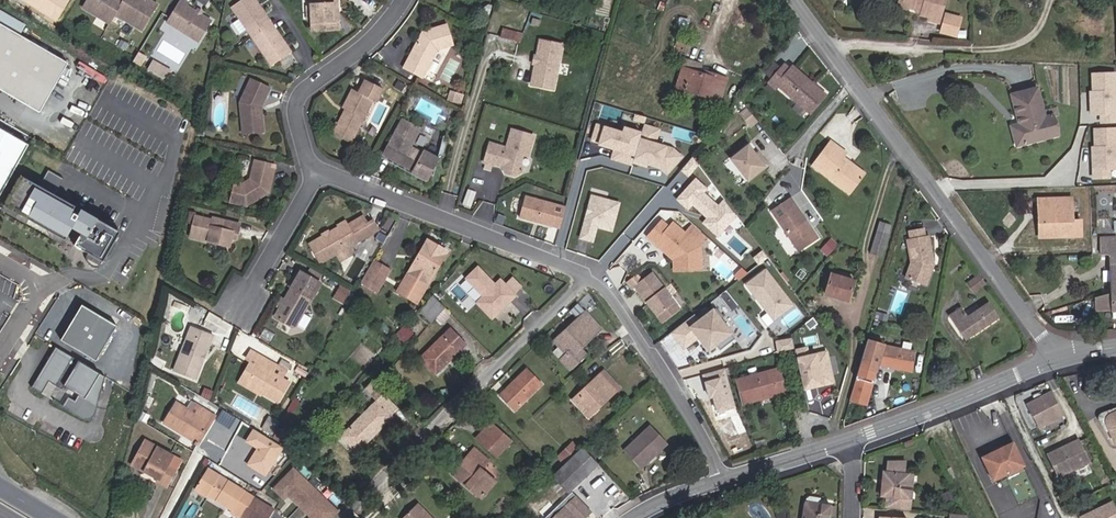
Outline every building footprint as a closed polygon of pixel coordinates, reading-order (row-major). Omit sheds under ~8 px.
[(124,0),(88,0),(83,8),(109,24),(115,15),(124,0)] [(157,4),(149,0),(146,1),(145,0),(124,0),(115,15),(142,30),(157,4)] [(212,21),(201,15),(196,12),(187,7),(189,4),(182,0),(180,0),(166,23),(199,43),(212,21)] [(255,0),(241,0),(231,7),(252,37),(271,23),(255,0)] [(338,0),(310,0),(310,6),(311,19),(312,31),(339,30),(338,0)] [(945,0),(899,0),(898,5),(909,8),(915,10),(915,7),(922,9),(921,13),(920,15),(929,18),(928,20),(939,23),(945,0)] [(943,12),(940,34),(960,37),(963,15),(943,12)] [(291,52),(271,23),(252,37),(272,66),(291,52)] [(436,52),(437,50),(454,45),(447,25),(422,32),(419,39),(421,40),(419,43),(416,44),(403,69),(422,79),(426,70),(436,52)] [(0,26),(0,92),(39,115),(68,65),(0,26)] [(519,43),(521,34),(503,30),(501,38),(519,43)] [(687,55),(691,45),(677,39),(673,50),(687,55)] [(554,89),(562,45),(540,41),(536,57),(538,59),(537,62),(535,63),(531,85),(554,89)] [(436,75),(445,56),(436,52),(426,70),(436,75)] [(700,69),(702,65),(685,59),(682,67),(699,72),(700,69)] [(772,79),(780,69),(773,63),(765,73),(772,79)] [(720,102),(727,79),(728,79),(729,78),(706,71),(705,74),(699,72),(682,67),(681,66),(681,68),(682,68),(676,88),(674,87),(674,88),(720,103),(721,102),(720,102)] [(823,95),(791,68),(789,70),(783,66),(780,69),(772,79),(768,83),(775,89),(778,85),(809,112),(823,95)] [(1092,74),(1092,92),(1090,92),(1091,117),(1100,117),(1100,125),(1115,125),(1115,73),(1092,74)] [(263,133),(261,107),(270,87),(251,78),(240,103),(243,135),(263,133)] [(354,138),(373,101),(376,103),(383,89),(366,80),(360,93),(353,90),(344,109),(346,110),(351,112),(349,116),(344,114),(337,129),(339,137),(346,141),(354,138)] [(1050,137),(1045,118),(1037,88),(1011,95),(1019,124),(1011,127),(1016,146),(1050,137)] [(456,103),(459,94),(450,91),(447,100),(456,103)] [(202,108),(204,99),(195,97),(194,106),(202,108)] [(756,121),(747,109),(740,115),(749,127),(756,121)] [(1059,135),(1053,115),(1045,118),(1050,137),(1059,135)] [(423,153),(411,147),(420,129),(401,119),(383,153),(414,169),(413,172),(427,180),(430,175),(432,176),(432,177),(433,177),(438,158),(424,151),(423,153)] [(662,129),(644,124),(634,163),(661,170),(668,176),(685,157),(674,148),(659,143),(662,129)] [(1093,129),(1094,146),(1091,146),(1092,181),(1111,180),(1110,171),(1115,171),(1115,128),(1093,129)] [(528,156),(534,137),(511,130),(506,148),(490,143),(484,163),(493,166),(494,164),(502,166),(506,174),(515,176),(523,171),(520,165),(523,155),(528,156)] [(0,131),(0,199),(29,147),(0,131)] [(865,174),(850,164),(844,164),(840,162),(843,158),(846,154),(829,141),(811,165),(836,184),(842,183),(852,191),(865,174)] [(748,181),(768,164),(763,158),(760,161),(755,155),(748,145),(730,159),(748,181)] [(763,158),(759,152),(755,155),(760,161),(763,158)] [(414,169),(383,153),(382,155),(413,172),(414,169)] [(269,193),(275,165),(254,160),(249,179),(243,183),(234,181),(229,203),(246,207),(264,196),(262,194),(266,192),(269,193)] [(121,233),(82,211),(79,216),(73,213),(76,207),(56,196),(65,179),(49,171),(40,187),(22,177),(6,206),(67,241),(69,236),(78,241),(75,246),(105,262),(121,233)] [(852,191),(842,183),(836,184),(850,194),(852,191)] [(978,200),(975,192),(964,195),(966,203),(978,200)] [(471,208),(474,198),(465,195),(462,205),(471,208)] [(613,233),(621,203),(592,195),(579,241),(594,245),(599,229),(613,233)] [(567,207),(525,196),(520,219),(561,229),(567,207)] [(785,211),(795,204),(791,198),(780,205),(785,211)] [(1066,223),(1066,219),(1072,218),(1072,198),(1037,199),(1039,238),(1061,237),(1061,235),(1068,234),(1068,237),(1081,237),(1081,222),(1066,223)] [(818,238),(795,204),(785,211),(780,205),(771,211),(798,251),(818,238)] [(689,225),(697,216),(686,207),(679,216),(689,225)] [(232,238),(233,233),(237,234),(239,225),(213,218),(212,221),(195,217),(196,213),(189,211),(186,223),(193,225),(190,237),(230,247),(232,238)] [(353,231),(367,223),(363,216),(349,224),(353,231)] [(348,248),(379,231),(373,220),(367,223),(353,231),(349,224),(347,221),(329,231),(329,234),(324,237),(321,236),(307,244),(319,264),(336,255),(348,248)] [(697,245),(704,238),(691,227),(685,234),(673,223),(668,228),(661,221),(647,237),(658,246),(662,246),(673,256),(673,260),(674,267),(683,266),(687,270),(697,269),(696,258),(690,253),(697,245)] [(881,255),(890,225),(880,222),(871,252),(881,255)] [(926,286),(934,265),(929,236),(925,237),(924,229),(908,232),(910,240),(906,241),(910,263),(905,278),(926,286)] [(1100,237),(1100,255),(1110,255),(1111,294),(1115,293),(1115,237),(1100,237)] [(827,256),(837,244),(831,238),(820,251),(827,256)] [(420,297),(447,250),(428,239),(400,286),(420,297)] [(701,269),(700,247),(697,245),(690,253),(696,258),(697,269),(701,269)] [(673,256),(662,246),(658,246),(673,260),(673,256)] [(352,255),(348,248),(336,255),(340,262),(352,255)] [(368,288),(381,264),(374,259),(360,283),(368,288)] [(375,292),(389,268),(381,264),(368,288),(375,292)] [(519,296),(516,293),(522,287),(513,277),(505,285),(500,280),(495,284),(478,267),(465,279),(482,297),(475,304),(492,321),(519,296)] [(316,282),(321,274),(311,268),(305,276),(316,282)] [(796,307),(766,269),(745,285),(774,323),(796,307)] [(301,283),(305,276),(300,273),(296,280),(301,283)] [(679,309),(652,273),(634,287),(657,317),(667,309),(672,315),(679,309)] [(848,301),(854,281),(831,274),(825,294),(848,301)] [(974,292),(985,284),(979,275),(967,284),(974,292)] [(296,326),(311,300),(320,284),(316,282),(305,276),(301,283),(296,280),(293,278),(288,288),(290,289),(284,300),(281,306),(274,318),(292,327),(296,326)] [(420,297),(400,286),(396,293),(416,304),(420,297)] [(343,300),(348,291),(340,287),(335,295),(343,300)] [(731,307),(735,304),(725,292),(721,295),(731,307)] [(1111,294),(1095,298),(1095,311),(1112,311),(1113,311),(1115,311),(1115,293),(1111,294)] [(443,310),(446,307),(433,294),(419,311),(432,323),(435,319),(443,310)] [(965,341),(999,318),(988,302),(966,317),(961,308),(949,316),(965,341)] [(96,361),(117,326),(83,305),(74,319),(78,322),(74,328),(70,326),(62,340),(96,361)] [(578,318),(584,313),(581,309),(575,315),(578,318)] [(662,323),(672,315),(667,309),(657,317),(662,323)] [(440,324),(448,315),(443,310),(435,319),(440,324)] [(685,323),(671,334),(685,352),(698,341),(709,356),(736,335),(716,310),(690,330),(685,323)] [(585,354),(580,348),(600,329),(585,312),(584,313),(578,318),(553,341),(566,355),(561,359),(569,369),(585,354)] [(206,354),(213,335),(191,326),(173,371),(196,380),(203,361),(202,358),(204,355),(206,354)] [(435,375),(459,352),(458,350),(465,344),(451,330),(444,336),(443,335),(419,359),(435,375)] [(874,361),(877,345),(872,344),(869,360),(874,361)] [(911,372),(915,352),(877,344),(877,345),(874,361),(874,364),(911,372)] [(63,391),(71,395),(77,385),(83,389),(77,399),(73,405),(67,401),(61,411),(93,430),(97,430),(100,428),(102,425),(125,388),(57,347),(32,388),(43,394),(47,386),(60,394),(63,391)] [(809,359),(807,350),(795,353),(797,362),(809,359)] [(282,378),(286,371),(251,351),(246,359),(251,362),(257,365),(246,384),(261,393),(278,402),(289,383),(282,378)] [(833,386),(826,355),(809,359),(797,362),(804,392),(816,389),(815,387),(822,385),(823,388),(833,386)] [(246,384),(257,365),(251,362),(238,384),(259,396),(261,393),(246,384)] [(786,394),(778,367),(778,369),(736,381),(736,379),(735,379),(743,406),(743,404),(785,392),(785,394),(786,394)] [(515,412),(542,385),(526,368),(499,396),(515,412)] [(713,400),(717,415),(737,409),(725,368),(715,371),(717,380),(704,383),(709,401),(713,400)] [(597,403),(600,406),(619,389),(600,371),(571,400),(585,415),(597,403)] [(871,405),(873,375),(854,373),(852,403),(871,405)] [(357,452),(393,417),(392,416),(399,409),(372,382),(364,389),(376,401),(342,436),(357,452)] [(77,385),(71,395),(77,399),(83,389),(77,385)] [(1063,415),(1051,392),(1026,405),(1038,428),(1063,415)] [(201,439),(215,416),(195,404),(190,411),(176,403),(164,423),(180,433),(183,428),(201,439)] [(588,417),(600,406),(597,403),(585,415),(588,417)] [(1110,415),(1109,416),(1107,418),(1106,422),(1106,425),(1114,442),(1115,441),(1115,412),(1110,415)] [(272,435),(279,423),(269,417),(262,430),(272,435)] [(734,435),(727,421),(716,427),(722,437),(723,437),(725,440),(734,435)] [(489,450),(503,434),(490,423),(476,439),(489,450)] [(640,469),(667,443),(651,426),(623,451),(640,469)] [(201,439),(183,428),(180,433),(195,442),(195,441),(198,443),(201,439)] [(290,448),(295,439),(278,429),(273,438),(290,448)] [(497,457),(511,441),(503,434),(489,450),(497,457)] [(274,476),(293,454),(270,439),(268,443),(282,452),(268,473),(274,476)] [(913,444),(911,439),(904,442),(906,447),(913,444)] [(1094,459),(1084,439),(1079,442),(1088,462),(1094,459)] [(1079,442),(1078,440),(1056,451),(1057,454),(1049,458),(1058,476),(1088,462),(1079,442)] [(166,487),(181,461),(145,441),(132,464),(143,470),(144,468),(150,471),(148,473),(159,479),(157,482),(166,487)] [(268,473),(282,452),(268,443),(266,441),(252,462),(268,473)] [(563,464),(579,448),(573,442),(557,458),(563,464)] [(305,465),(315,456),(302,443),(293,454),(305,465)] [(599,460),(604,455),(593,443),(589,448),(599,460)] [(1023,466),(1012,444),(983,458),(993,480),(994,480),(996,484),(1008,478),(1006,474),(1022,466),(1023,466)] [(568,494),(598,464),(583,448),(546,482),(560,497),(566,492),(568,494)] [(495,482),(481,470),(488,461),(474,449),(453,474),(481,498),(495,482)] [(908,499),(909,488),(907,488),(909,474),(904,474),(905,461),(887,462),(887,472),(886,472),(885,478),(888,478),(887,486),(884,486),(881,486),(880,496),(886,497),(885,507),(910,510),(911,499),(908,499)] [(1008,478),(1024,471),(1022,466),(1006,474),(1008,478)] [(315,491),(293,469),(274,489),(283,498),(287,494),(300,507),(315,491)] [(208,470),(196,490),(206,497),(207,496),(210,492),(218,496),(215,501),(232,512),(231,513),(239,517),(267,517),(272,509),(208,470)] [(953,498),(949,490),(942,494),(946,501),(953,498)] [(315,491),(300,507),(312,517),(331,517),(337,512),(315,491)] [(215,501),(218,496),(210,492),(207,496),(215,501)] [(591,512),(572,492),(564,499),(568,503),(553,517),(585,517),(591,512)] [(830,506),(819,504),(820,498),(809,496),(805,499),(803,517),(828,517),(828,515),(829,506),(830,506)] [(568,503),(564,499),(564,498),(544,517),(545,517),(553,517),(568,503)] [(1113,502),(1079,517),(1115,517),(1115,509),(1113,502)] [(417,503),(402,517),(432,517),(417,503)]
